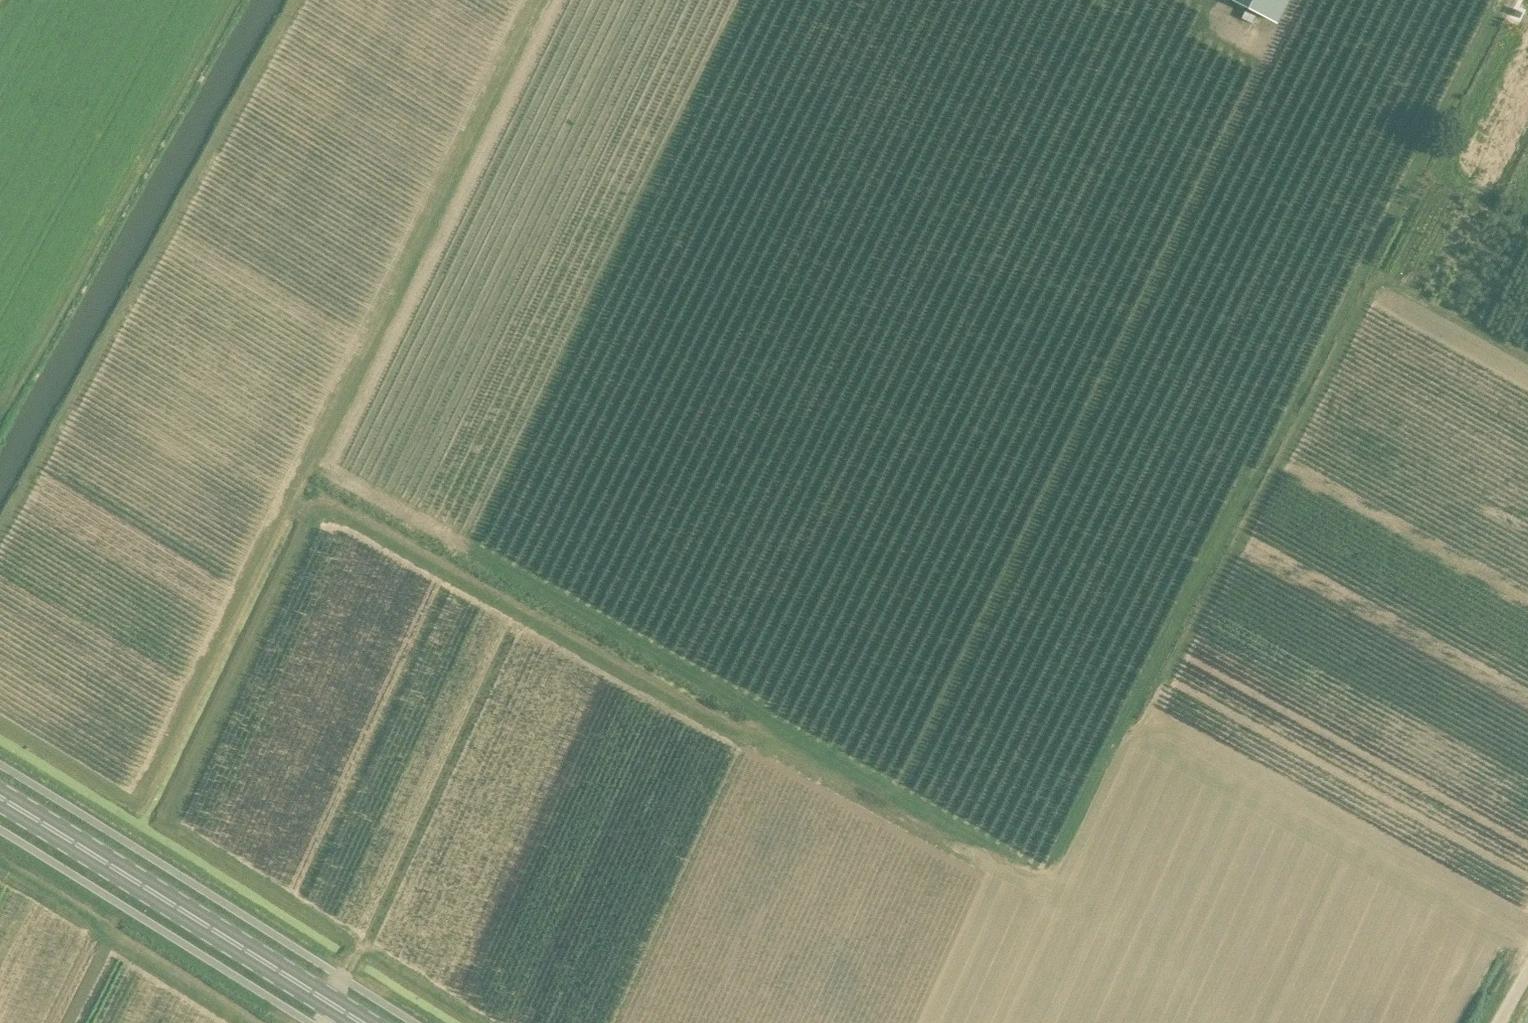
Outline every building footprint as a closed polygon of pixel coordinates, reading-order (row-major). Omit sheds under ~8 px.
[(1276,21),(1287,0),(1235,0),(1276,21)] [(1521,13),(1514,9),(1512,15),(1519,18),(1521,13)]
